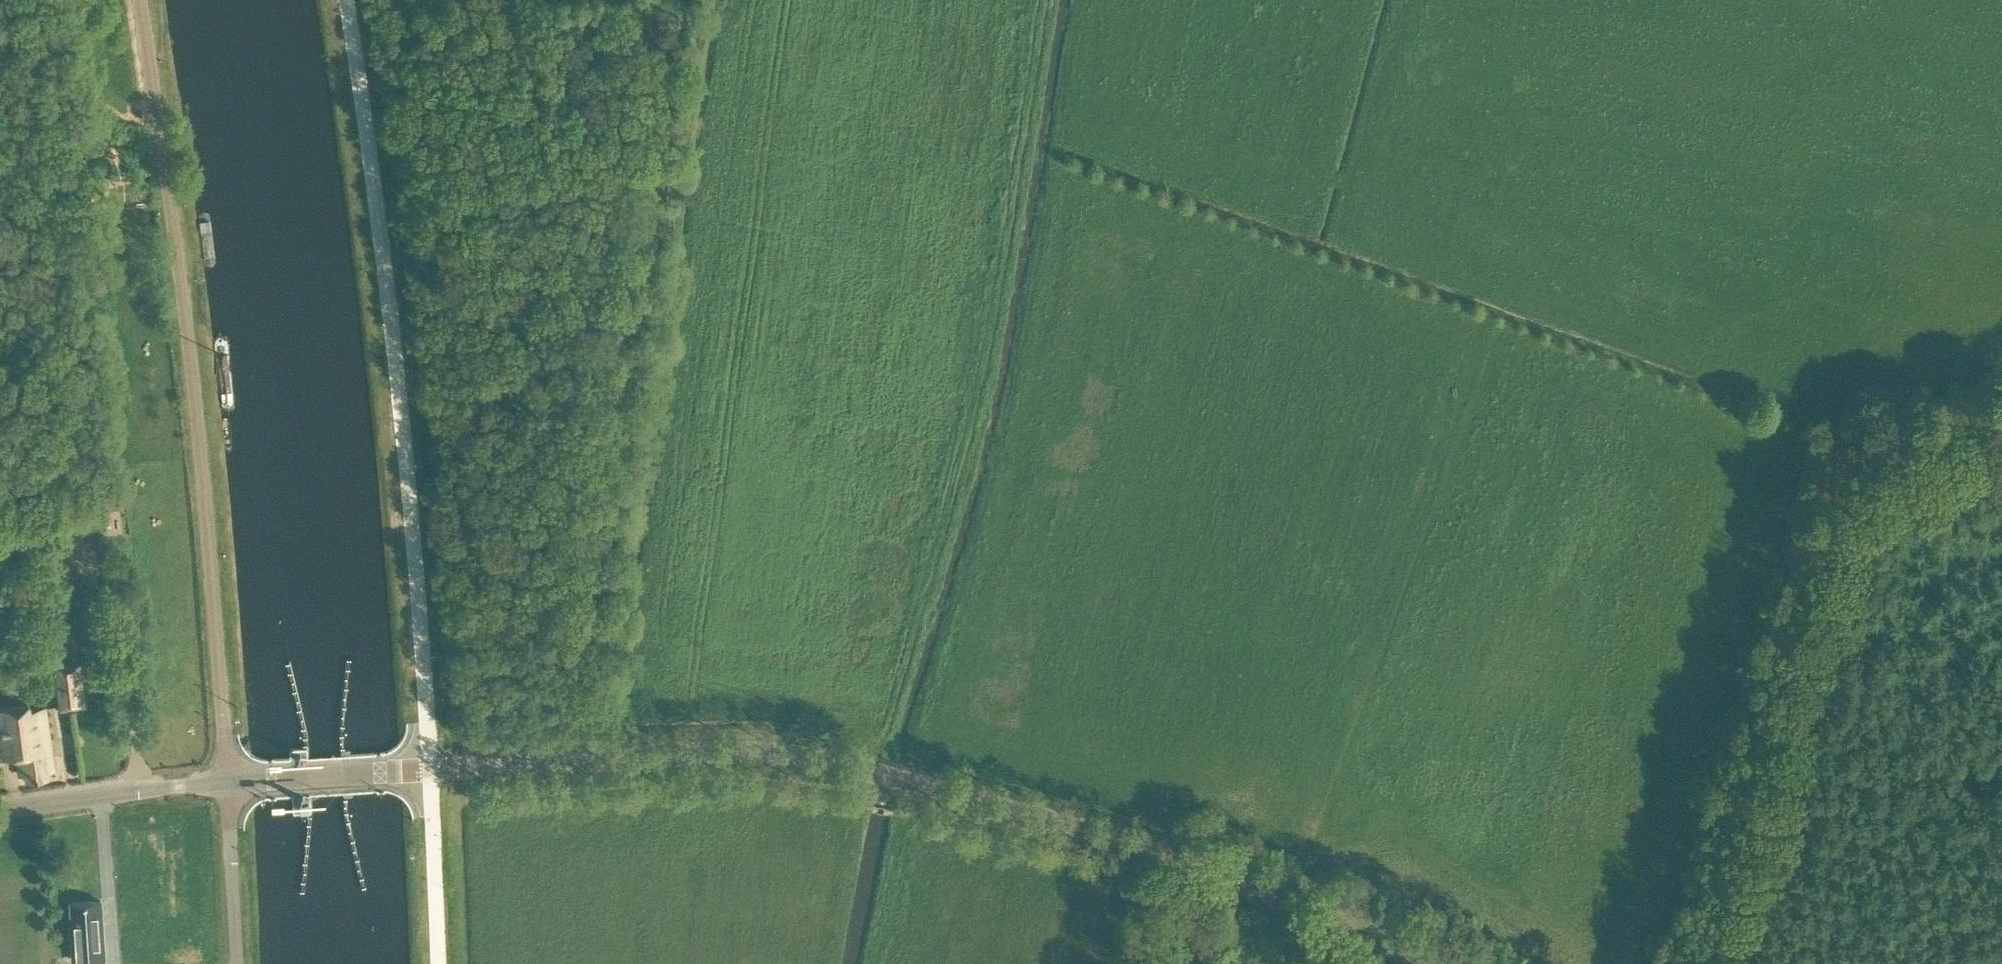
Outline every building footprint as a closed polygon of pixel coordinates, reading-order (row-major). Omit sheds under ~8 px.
[(57,687),(60,710),(85,707),(83,684),(57,687)] [(62,767),(53,702),(29,706),(28,700),(0,704),(0,752),(1,758),(19,755),(21,773),(28,772),(29,778),(57,774),(56,768),(62,767)] [(104,953),(99,895),(70,898),(72,919),(69,919),(72,955),(104,953)]
